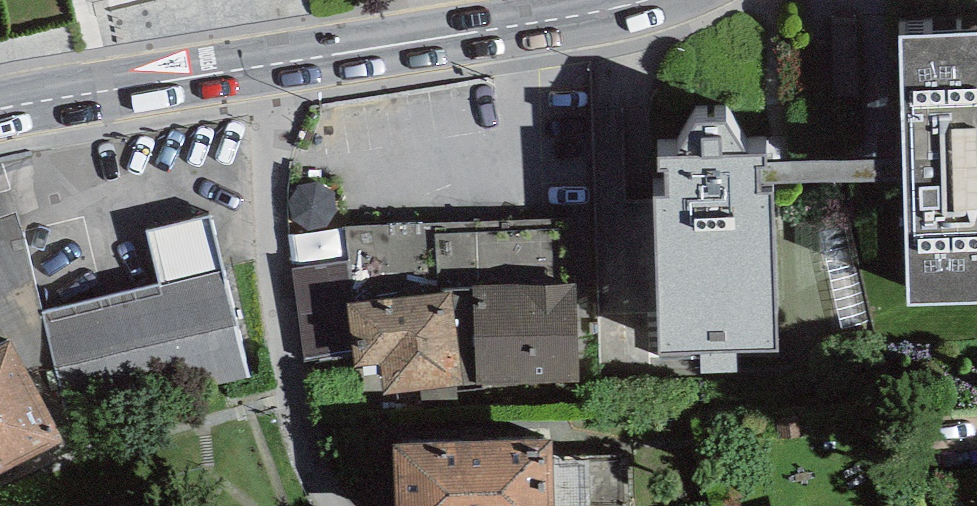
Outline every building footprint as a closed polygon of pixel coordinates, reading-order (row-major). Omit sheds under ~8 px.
[(899,37),(910,305),(976,302),(976,34),(899,37)] [(676,157),(658,158),(658,171),(666,171),(667,198),(655,198),(659,353),(701,352),(701,374),(738,373),(737,353),(778,352),(774,194),(758,195),(757,167),(766,167),(766,163),(766,155),(745,155),(727,122),(696,124),(676,157)] [(876,160),(766,163),(766,167),(757,167),(758,195),(774,194),(773,184),(876,181),(876,160)] [(55,361),(45,320),(43,312),(25,234),(18,214),(0,219),(0,344),(8,340),(25,370),(55,361)] [(159,285),(43,312),(45,320),(55,361),(69,421),(248,379),(210,217),(146,232),(159,285)] [(846,226),(819,233),(842,330),(869,323),(846,226)] [(349,263),(292,270),(303,359),(354,353),(348,305),(354,304),(349,263)] [(577,284),(474,288),(477,386),(581,382),(577,284)] [(354,304),(348,305),(354,353),(355,368),(379,365),(383,395),(462,386),(451,293),(354,304)] [(65,443),(25,370),(8,340),(0,344),(0,476),(65,443)] [(396,448),(397,505),(552,505),(552,458),(551,446),(396,448)] [(552,458),(552,505),(629,505),(629,457),(552,458)]
